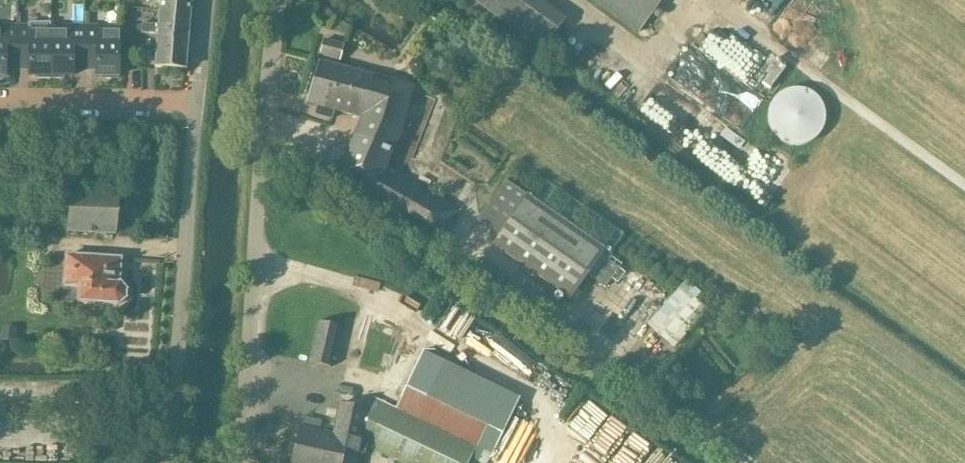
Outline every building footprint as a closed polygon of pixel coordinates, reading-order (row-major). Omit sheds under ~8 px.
[(159,10),(189,13),(190,0),(160,0),(159,10)] [(562,24),(528,0),(473,0),(543,50),(562,24)] [(638,33),(662,0),(593,0),(638,33)] [(773,0),(752,0),(751,0),(757,10),(773,0)] [(158,25),(158,29),(188,31),(189,13),(159,10),(158,25)] [(38,78),(50,78),(51,33),(52,33),(52,23),(51,23),(28,23),(28,28),(17,28),(17,58),(28,58),(28,76),(38,76),(38,78)] [(142,24),(141,33),(149,34),(150,24),(142,24)] [(150,24),(149,34),(157,34),(158,29),(158,25),(150,24)] [(17,58),(17,28),(5,28),(5,33),(0,33),(0,76),(5,76),(5,58),(17,58)] [(73,58),(84,58),(85,28),(73,28),(73,33),(52,33),(51,33),(50,78),(63,78),(63,76),(73,76),(73,58)] [(96,28),(85,28),(84,58),(96,58),(96,76),(105,76),(105,79),(118,79),(118,76),(119,76),(119,33),(96,33),(96,28)] [(157,34),(156,47),(186,50),(188,31),(158,29),(157,34)] [(340,61),(344,46),(324,40),(320,56),(340,61)] [(471,45),(466,56),(473,59),(474,56),(481,60),(485,52),(471,45)] [(143,46),(142,52),(156,53),(155,68),(185,70),(186,50),(156,47),(143,46)] [(746,126),(764,97),(737,81),(731,91),(692,68),(700,56),(692,51),(673,82),(746,126)] [(413,60),(409,66),(412,73),(419,73),(423,67),(420,61),(413,60)] [(330,110),(342,68),(318,62),(306,103),(322,107),(320,116),(331,119),(334,110),(330,110)] [(330,110),(334,110),(362,118),(337,175),(443,238),(459,211),(385,166),(400,130),(411,87),(342,68),(330,110)] [(623,99),(686,139),(701,116),(638,76),(623,99)] [(790,146),(800,146),(809,143),(817,136),(822,128),(824,118),(823,109),(819,99),(811,92),(801,88),(790,88),(780,92),(772,99),(768,107),(766,117),(768,127),(773,136),(780,142),(790,146)] [(605,250),(505,181),(486,209),(482,209),(479,214),(480,218),(478,221),(498,236),(492,245),(570,300),(605,250)] [(115,234),(117,194),(70,191),(68,231),(115,234)] [(66,256),(64,286),(80,287),(79,302),(118,305),(125,299),(125,291),(119,284),(118,284),(120,259),(66,256)] [(687,280),(647,325),(660,337),(674,349),(708,311),(696,300),(702,293),(687,280)] [(331,368),(340,326),(318,322),(309,363),(331,368)] [(2,328),(2,341),(15,342),(16,329),(2,328)] [(395,410),(475,448),(470,459),(478,462),(487,462),(518,398),(423,352),(395,410)] [(290,462),(356,462),(359,443),(401,462),(468,462),(470,459),(475,448),(395,410),(377,401),(370,398),(367,410),(340,405),(334,435),(299,427),(290,462)] [(98,459),(99,449),(87,449),(86,458),(98,459)]
